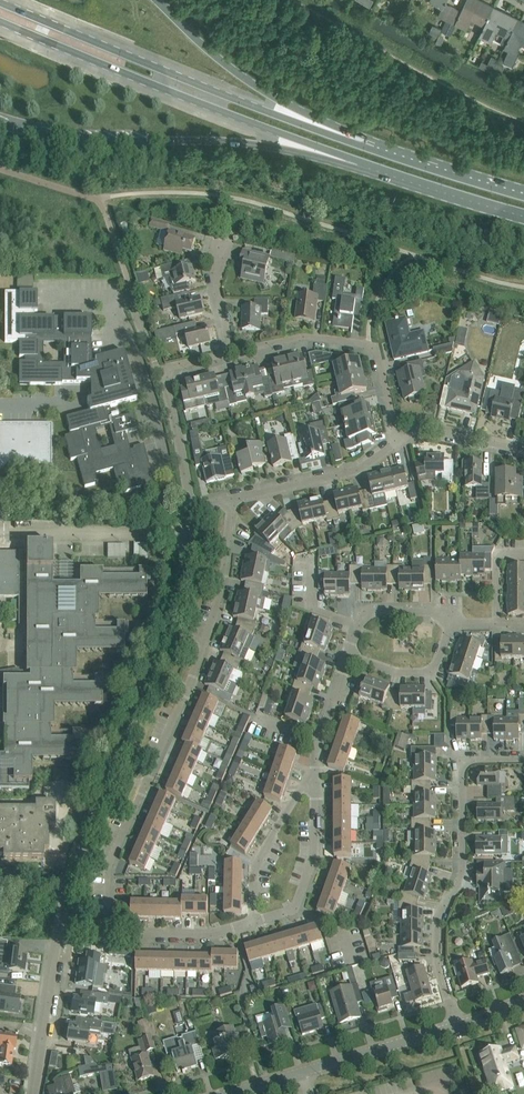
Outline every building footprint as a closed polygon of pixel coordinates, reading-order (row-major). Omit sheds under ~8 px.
[(443,5),(439,15),(445,18),(451,6),(445,3),(446,1),(447,1),(447,0),(433,0),(443,5)] [(495,7),(480,0),(467,0),(461,11),(457,8),(451,21),(450,21),(447,20),(441,31),(451,36),(457,24),(467,29),(472,19),(486,25),(495,7)] [(451,21),(457,8),(451,6),(445,18),(451,21)] [(510,37),(519,19),(495,7),(486,25),(481,35),(492,41),(497,31),(510,37)] [(519,19),(510,37),(505,48),(509,50),(504,61),(513,65),(520,51),(518,50),(521,43),(523,44),(523,22),(519,19)] [(488,63),(485,68),(492,72),(499,59),(492,55),(488,63)] [(167,232),(169,224),(152,219),(150,227),(167,232)] [(192,253),(195,239),(170,232),(164,251),(179,255),(180,250),(192,253)] [(270,258),(255,254),(244,252),(240,267),(244,268),(242,279),(264,284),(270,258)] [(196,281),(192,267),(178,271),(176,263),(160,267),(163,280),(165,280),(174,295),(190,291),(190,282),(196,281)] [(355,312),(361,313),(364,290),(357,289),(356,296),(344,295),(346,279),(336,278),(333,300),(339,301),(337,314),(340,315),(339,325),(352,327),(355,312)] [(326,303),(327,292),(328,285),(315,284),(313,296),(299,294),(295,319),(315,322),(318,301),(326,303)] [(92,337),(92,318),(38,318),(35,318),(35,312),(38,312),(37,292),(5,292),(5,342),(19,342),(19,357),(25,357),(25,363),(19,363),(19,384),(62,384),(62,382),(86,383),(86,382),(91,382),(91,400),(87,401),(90,412),(66,418),(70,432),(80,430),(80,433),(65,437),(71,460),(77,458),(82,476),(85,487),(95,484),(95,482),(98,481),(96,474),(114,469),(121,494),(132,491),(132,490),(144,486),(146,493),(156,490),(144,445),(134,447),(134,450),(130,451),(126,433),(137,430),(133,415),(122,418),(120,411),(112,413),(110,407),(137,400),(134,389),(134,388),(132,382),(132,381),(124,352),(95,360),(97,364),(92,364),(92,357),(92,348),(91,348),(91,337),(92,337)] [(203,314),(200,298),(177,303),(175,296),(161,299),(164,311),(178,308),(181,319),(203,314)] [(243,330),(263,330),(259,330),(260,314),(268,315),(269,300),(255,300),(254,308),(243,307),(243,330)] [(396,321),(386,323),(390,339),(391,339),(392,344),(391,344),(395,360),(405,358),(429,352),(426,341),(423,331),(410,334),(406,317),(398,319),(396,320),(396,321)] [(210,343),(207,328),(193,331),(191,324),(174,328),(176,336),(185,333),(189,348),(210,343)] [(174,328),(155,332),(158,343),(176,338),(176,336),(174,328)] [(450,345),(433,349),(435,357),(452,353),(454,344),(450,345)] [(309,354),(312,367),(333,362),(338,382),(363,376),(359,361),(343,365),(341,356),(316,352),(309,354)] [(302,356),(287,359),(294,389),(303,387),(303,388),(316,385),(313,371),(306,373),(302,356)] [(294,389),(287,359),(272,363),(276,380),(270,381),(273,395),(273,396),(275,406),(279,405),(276,394),(285,392),(285,391),(294,389)] [(426,378),(422,361),(400,366),(402,373),(398,374),(401,388),(402,388),(405,400),(409,399),(410,403),(411,403),(410,399),(421,396),(422,400),(421,396),(426,395),(422,379),(426,378)] [(484,378),(474,362),(459,372),(464,380),(462,382),(446,379),(440,406),(476,414),(484,378)] [(273,395),(270,381),(269,379),(262,381),(258,366),(244,369),(251,398),(264,395),(265,398),(273,396),(273,395)] [(251,398),(244,369),(230,373),(233,387),(225,389),(230,406),(237,404),(236,401),(251,398)] [(215,376),(201,380),(205,399),(207,407),(216,404),(217,411),(230,408),(230,406),(225,389),(218,391),(215,376)] [(366,391),(363,376),(338,382),(340,391),(334,392),(336,398),(332,399),(333,406),(338,405),(352,401),(350,395),(366,391)] [(205,399),(201,380),(187,383),(188,388),(181,389),(186,411),(199,409),(197,401),(205,399)] [(514,390),(513,396),(491,391),(486,414),(492,416),(492,418),(509,422),(510,420),(518,422),(523,397),(523,392),(514,390)] [(361,399),(352,401),(338,405),(340,413),(343,413),(346,426),(372,419),(369,405),(370,405),(370,404),(362,406),(361,399)] [(375,434),(372,419),(346,426),(347,430),(346,430),(346,432),(347,432),(349,441),(345,442),(347,450),(363,447),(364,453),(372,447),(369,436),(377,434),(376,434),(375,434)] [(302,443),(298,444),(300,455),(307,453),(308,459),(325,455),(323,446),(321,441),(328,440),(329,445),(330,445),(326,429),(325,421),(309,425),(311,433),(300,435),(302,443)] [(199,422),(191,423),(192,431),(200,429),(199,422)] [(0,426),(0,470),(51,470),(51,461),(51,457),(51,424),(30,424),(30,428),(24,428),(24,426),(0,426)] [(298,455),(296,445),(294,435),(285,437),(286,441),(268,445),(274,467),(292,463),(290,457),(298,455)] [(199,438),(192,440),(195,459),(203,457),(202,453),(199,438)] [(266,464),(263,453),(262,448),(266,447),(265,442),(261,443),(260,442),(246,445),(248,453),(236,456),(240,470),(241,470),(242,475),(254,472),(253,468),(266,465),(266,464)] [(203,457),(195,459),(196,467),(203,466),(207,483),(226,479),(226,478),(235,476),(231,461),(228,447),(219,449),(221,457),(213,459),(209,460),(207,452),(202,453),(203,457)] [(444,463),(444,455),(426,455),(426,463),(416,465),(420,483),(427,481),(435,481),(435,475),(444,475),(444,477),(452,477),(452,467),(450,465),(450,463),(444,463)] [(482,484),(482,464),(478,460),(465,460),(462,462),(462,471),(464,473),(466,473),(466,488),(477,488),(477,500),(490,500),(490,484),(482,484)] [(397,470),(392,471),(397,492),(408,489),(411,500),(417,499),(414,483),(408,485),(404,467),(396,469),(397,470)] [(387,471),(380,473),(385,494),(397,492),(392,471),(387,472),(387,471)] [(497,500),(490,500),(490,521),(498,521),(498,506),(506,506),(506,498),(523,498),(523,490),(523,479),(516,479),(516,472),(497,472),(497,500)] [(372,493),(366,495),(369,510),(376,508),(373,497),(385,494),(380,473),(373,474),(373,475),(368,477),(372,493)] [(352,488),(346,490),(351,511),(362,509),(363,511),(369,510),(366,495),(360,496),(358,488),(352,489),(352,488)] [(336,504),(330,505),(334,520),(340,519),(339,514),(351,511),(346,490),(339,491),(339,492),(334,494),(336,504)] [(316,499),(310,501),(315,522),(327,519),(327,522),(334,520),(330,505),(324,507),(322,499),(317,500),(316,499)] [(300,513),(289,515),(297,529),(304,527),(303,525),(315,522),(310,501),(303,502),(303,503),(298,504),(300,513)] [(268,517),(263,522),(279,537),(284,542),(293,534),(297,529),(289,515),(285,508),(276,517),(273,513),(269,517),(268,517)] [(256,536),(249,544),(257,548),(271,556),(276,551),(271,546),(279,537),(263,522),(258,527),(259,527),(255,531),(257,533),(254,535),(256,536)] [(338,539),(330,541),(332,548),(339,546),(338,539)] [(95,619),(99,619),(99,602),(95,602),(95,595),(109,595),(109,598),(147,598),(147,582),(150,582),(150,571),(147,571),(147,570),(80,570),(80,584),(70,584),(70,583),(70,581),(70,579),(68,578),(66,578),(65,578),(63,579),(62,581),(62,583),(63,584),(53,584),(53,544),(27,544),(27,672),(20,672),(19,668),(18,668),(18,670),(3,672),(3,727),(4,727),(4,756),(0,756),(0,789),(29,789),(29,781),(32,781),(32,764),(29,764),(29,757),(43,757),(43,760),(81,760),(81,744),(84,744),(84,733),(81,733),(81,732),(51,732),(51,727),(54,727),(54,710),(51,710),(51,703),(94,703),(94,706),(103,706),(103,690),(106,690),(106,679),(103,679),(103,678),(73,678),(73,673),(76,673),(76,656),(73,656),(73,649),(117,649),(117,652),(125,652),(125,636),(128,636),(128,625),(125,625),(125,624),(95,624),(95,619)] [(244,562),(243,569),(265,573),(269,574),(272,562),(270,562),(271,556),(257,548),(255,558),(247,557),(245,562),(244,562)] [(0,552),(0,597),(19,597),(19,552),(0,552)] [(473,577),(473,555),(460,555),(460,560),(461,560),(461,576),(466,576),(466,577),(473,577)] [(485,555),(473,555),(473,577),(480,577),(480,576),(485,576),(485,555)] [(425,582),(431,582),(431,559),(424,559),(424,561),(412,561),(412,569),(412,591),(419,591),(419,590),(425,590),(425,582)] [(449,582),(449,560),(436,560),(436,581),(442,581),(442,582),(449,582)] [(461,560),(460,560),(449,560),(449,582),(456,582),(456,581),(461,581),(461,576),(461,560)] [(350,582),(356,582),(356,566),(350,566),(350,574),(337,574),(337,596),(344,596),(344,595),(350,595),(350,582)] [(375,591),(375,569),(363,569),(363,566),(356,566),(356,582),(362,582),(362,590),(368,590),(368,591),(375,591)] [(387,582),(393,582),(394,566),(387,566),(387,569),(375,569),(375,591),(382,591),(382,590),(387,590),(387,582)] [(412,591),(412,569),(406,569),(406,566),(394,566),(393,582),(400,582),(400,590),(405,590),(405,591),(412,591)] [(507,579),(523,579),(523,567),(508,567),(508,572),(507,572),(507,579)] [(243,576),(241,581),(250,583),(248,589),(263,592),(265,586),(267,586),(269,574),(265,573),(243,569),(242,575),(243,576)] [(337,596),(337,574),(325,574),(325,572),(319,572),(319,587),(325,587),(325,595),(331,595),(331,596),(337,596)] [(507,579),(507,586),(508,586),(508,591),(523,591),(523,579),(507,579)] [(237,598),(235,605),(257,610),(263,611),(266,599),(262,598),(263,592),(248,589),(247,595),(239,593),(238,599),(237,598)] [(508,591),(508,596),(507,596),(507,603),(523,603),(523,591),(508,591)] [(507,603),(507,610),(508,610),(508,616),(523,616),(523,603),(507,603)] [(235,612),(234,618),(242,619),(240,625),(255,630),(257,622),(254,622),(257,610),(235,605),(234,612),(235,612)] [(325,626),(327,620),(313,615),(310,621),(313,622),(309,633),(330,640),(332,634),(331,634),(333,628),(325,626)] [(227,633),(224,639),(245,648),(249,650),(254,639),(252,638),(255,630),(240,625),(238,631),(230,628),(228,633),(227,633)] [(328,647),(330,640),(309,633),(305,645),(302,644),(300,650),(315,655),(317,649),(325,652),(327,647),(328,647)] [(458,645),(456,651),(477,659),(481,647),(483,648),(485,642),(471,637),(469,643),(461,640),(459,645),(458,645)] [(514,659),(514,637),(507,637),(507,638),(502,638),(502,644),(495,644),(495,662),(502,662),(502,659),(514,659)] [(514,637),(514,659),(523,659),(523,638),(521,638),(521,637),(514,637)] [(222,646),(220,651),(228,654),(225,660),(239,666),(242,660),(245,661),(249,650),(245,648),(224,639),(221,645),(222,646)] [(313,661),(315,655),(300,650),(298,656),(306,659),(302,670),(323,677),(325,671),(324,671),(326,665),(313,661)] [(455,658),(453,663),(473,670),(477,659),(456,651),(454,658),(455,658)] [(212,667),(209,673),(229,682),(234,671),(237,672),(239,666),(225,660),(223,666),(215,662),(213,667),(212,667)] [(449,682),(447,688),(457,689),(458,685),(467,688),(469,682),(473,670),(453,663),(451,668),(450,668),(448,675),(450,675),(448,681),(447,682),(449,682)] [(321,684),(323,677),(302,670),(298,682),(295,681),(293,687),(308,692),(310,686),(318,689),(320,684),(321,684)] [(207,680),(205,685),(213,688),(210,694),(224,700),(231,703),(238,686),(229,682),(209,673),(206,680),(207,680)] [(372,702),(379,681),(372,679),(372,680),(367,678),(364,686),(358,684),(353,698),(359,700),(360,698),(372,702)] [(385,683),(379,681),(372,702),(383,706),(382,708),(391,712),(394,696),(388,694),(390,686),(385,684),(385,683)] [(306,698),(308,692),(293,687),(291,693),(294,694),(290,706),(311,713),(313,706),(312,706),(314,701),(306,698)] [(413,709),(413,687),(406,687),(406,688),(401,688),(401,696),(394,696),(391,712),(401,712),(401,709),(413,709)] [(420,687),(413,687),(413,709),(425,709),(425,712),(432,712),(432,696),(426,696),(426,688),(420,688),(420,687)] [(264,693),(259,708),(265,710),(270,696),(264,693)] [(219,703),(204,696),(200,703),(199,703),(197,707),(214,715),(219,703)] [(507,711),(507,719),(507,741),(514,741),(514,740),(519,740),(519,736),(519,732),(523,732),(523,700),(520,700),(520,711),(507,711)] [(308,719),(311,713),(290,706),(286,717),(306,724),(308,719)] [(214,715),(197,707),(195,712),(196,713),(193,720),(209,726),(214,715)] [(457,711),(451,711),(451,726),(457,726),(457,740),(463,740),(463,741),(469,741),(469,719),(457,719),(457,711)] [(250,717),(245,715),(242,721),(242,720),(239,726),(245,729),(250,717)] [(481,719),(469,719),(469,741),(476,741),(476,740),(482,740),(482,732),(488,732),(488,716),(481,716),(481,719)] [(495,716),(488,716),(488,732),(494,732),(494,740),(500,740),(500,741),(507,741),(507,719),(495,719),(495,716)] [(361,724),(355,722),(345,719),(342,726),(340,725),(339,730),(357,736),(361,724)] [(209,726),(193,720),(190,727),(188,726),(186,731),(204,738),(209,726)] [(243,734),(245,729),(239,726),(237,732),(243,734)] [(357,736),(339,730),(337,735),(339,736),(337,743),(352,748),(357,736)] [(204,738),(186,731),(184,735),(186,736),(183,743),(187,745),(198,750),(199,750),(204,738)] [(248,748),(250,743),(244,740),(242,746),(248,748)] [(348,760),(352,748),(337,743),(334,750),(332,749),(331,754),(348,760)] [(235,752),(238,746),(231,744),(229,749),(235,752)] [(203,751),(199,750),(198,750),(187,745),(184,752),(182,751),(180,756),(197,763),(203,751)] [(246,754),(248,748),(242,746),(239,751),(246,754)] [(388,754),(390,748),(384,746),(382,751),(388,754)] [(297,754),(281,748),(277,761),(295,767),(296,762),(294,761),(297,754)] [(436,762),(436,757),(436,748),(412,748),(412,757),(414,757),(414,769),(437,769),(437,762),(436,762)] [(230,763),(235,752),(229,749),(227,755),(228,756),(225,761),(230,763)] [(348,760),(331,754),(329,759),(331,760),(328,767),(339,771),(344,773),(348,760)] [(197,763),(180,756),(178,760),(180,761),(177,768),(192,775),(197,763)] [(293,771),(295,767),(277,761),(273,773),(289,778),(291,771),(293,771)] [(238,772),(240,766),(234,763),(232,769),(238,772)] [(225,775),(227,770),(221,767),(219,773),(225,775)] [(192,775),(177,768),(174,775),(172,774),(170,779),(187,786),(192,775)] [(235,777),(238,772),(232,769),(229,775),(235,777)] [(437,776),(437,769),(414,769),(414,781),(412,781),(412,788),(427,788),(427,782),(436,782),(436,776),(437,776)] [(488,798),(496,798),(502,798),(502,785),(499,785),(499,771),(478,771),(478,786),(490,786),(490,791),(488,791),(488,798)] [(223,781),(225,775),(219,773),(216,778),(223,781)] [(286,785),(289,778),(273,773),(269,785),(286,791),(288,786),(286,785)] [(187,786),(170,779),(168,783),(170,784),(167,791),(177,796),(182,798),(187,786)] [(351,780),(346,780),(334,780),(334,788),(333,788),(333,793),(351,793),(351,780)] [(214,784),(211,790),(209,796),(215,798),(217,793),(220,787),(214,784)] [(285,795),(286,791),(269,785),(264,797),(270,799),(280,802),(283,795),(285,795)] [(427,794),(427,788),(412,788),(412,795),(414,795),(414,807),(437,807),(437,800),(436,800),(436,794),(427,794)] [(221,792),(219,798),(225,801),(227,795),(221,792)] [(351,806),(351,793),(333,793),(333,798),(335,798),(335,806),(351,806)] [(176,800),(171,798),(161,794),(158,801),(156,800),(154,804),(171,812),(176,800)] [(212,804),(215,798),(209,796),(206,801),(212,804)] [(222,806),(225,801),(219,798),(216,804),(222,806)] [(510,812),(510,809),(510,798),(502,798),(496,798),(496,805),(478,805),(478,821),(501,821),(501,812),(510,812)] [(35,802),(35,809),(0,809),(0,852),(3,852),(3,858),(44,858),(44,850),(49,850),(49,827),(55,827),(55,802),(35,802)] [(273,811),(263,805),(258,802),(251,813),(268,823),(270,819),(268,818),(273,811)] [(171,812),(154,804),(152,809),(154,810),(151,817),(166,824),(171,812)] [(351,818),(351,806),(335,806),(335,814),(333,814),(333,818),(351,818)] [(437,814),(437,807),(414,807),(414,819),(412,819),(412,825),(427,825),(427,819),(436,819),(436,814),(437,814)] [(199,825),(204,813),(198,811),(193,822),(199,825)] [(265,827),(268,823),(251,813),(245,824),(259,833),(263,826),(265,827)] [(211,816),(208,821),(215,824),(217,819),(211,816)] [(166,824),(151,817),(147,824),(146,823),(144,828),(161,835),(166,824)] [(351,831),(351,818),(333,818),(333,823),(335,823),(335,831),(351,831)] [(212,830),(215,824),(208,821),(206,827),(212,830)] [(194,836),(199,825),(193,822),(188,833),(194,836)] [(255,839),(259,833),(245,824),(238,835),(254,845),(257,840),(255,839)] [(427,831),(427,825),(412,825),(412,832),(414,832),(414,844),(436,844),(436,837),(435,837),(435,831),(427,831)] [(161,835),(144,828),(142,832),(143,833),(140,840),(156,847),(161,835)] [(351,844),(351,831),(335,831),(335,839),(333,839),(333,844),(351,844)] [(380,832),(380,831),(373,831),(373,844),(377,844),(384,844),(384,843),(384,838),(384,837),(384,832),(380,832)] [(508,855),(508,837),(508,831),(499,831),(499,839),(478,839),(478,855),(508,855)] [(251,849),(254,845),(238,835),(231,846),(236,849),(246,854),(250,848),(251,849)] [(156,847),(140,840),(137,847),(135,847),(133,851),(150,859),(156,847)] [(189,848),(191,843),(185,840),(183,846),(189,848)] [(351,857),(351,844),(333,844),(333,849),(335,849),(335,857),(351,857)] [(436,851),(436,844),(414,844),(414,856),(411,856),(411,862),(427,865),(427,856),(435,856),(435,851),(436,851)] [(187,854),(189,848),(183,846),(180,851),(187,854)] [(150,859),(133,851),(131,856),(133,856),(130,864),(140,868),(145,871),(150,859)] [(424,873),(427,865),(411,862),(409,869),(412,870),(408,881),(429,888),(431,882),(430,881),(432,876),(424,873)] [(504,880),(505,880),(513,880),(513,870),(505,870),(505,862),(485,862),(485,871),(480,871),(480,876),(478,876),(478,888),(480,888),(480,903),(493,892),(504,892),(504,880)] [(175,863),(173,869),(179,871),(181,866),(175,863)] [(243,863),(232,863),(226,863),(225,875),(244,876),(244,871),(243,871),(243,863)] [(331,870),(329,875),(347,881),(351,869),(335,863),(333,871),(331,870)] [(176,877),(179,871),(173,869),(170,874),(176,877)] [(244,881),(244,876),(225,875),(225,888),(242,889),(242,881),(244,881)] [(347,881),(329,875),(327,879),(329,880),(327,887),(343,893),(347,881)] [(427,895),(429,888),(408,881),(404,892),(402,892),(399,901),(414,904),(417,897),(424,900),(426,894),(427,895)] [(371,885),(368,891),(374,894),(377,888),(371,885)] [(343,893),(327,887),(324,895),(322,894),(320,899),(338,905),(343,893)] [(242,896),(242,889),(225,888),(225,901),(244,901),(244,897),(242,896)] [(372,899),(374,894),(368,891),(366,896),(372,899)] [(195,918),(195,899),(182,899),(182,903),(183,903),(183,915),(190,916),(190,918),(195,918)] [(208,916),(208,905),(208,899),(195,899),(195,918),(200,918),(200,916),(208,916)] [(338,905),(320,899),(319,903),(321,904),(318,912),(334,917),(338,905)] [(244,906),(244,901),(225,901),(225,914),(242,914),(242,906),(244,906)] [(414,911),(414,904),(399,901),(399,911),(401,911),(401,923),(424,923),(424,916),(423,916),(423,911),(414,911)] [(144,921),(145,902),(132,902),(131,919),(139,919),(139,921),(144,921)] [(157,919),(157,902),(145,902),(144,921),(149,921),(149,919),(157,919)] [(170,922),(170,903),(157,902),(157,919),(164,919),(164,921),(170,922)] [(183,903),(182,903),(170,903),(170,922),(174,922),(174,920),(182,920),(183,915),(183,903)] [(363,909),(357,907),(355,912),(361,915),(363,909)] [(358,921),(361,915),(355,912),(352,918),(358,921)] [(424,930),(424,923),(401,923),(401,935),(423,935),(422,930),(424,930)] [(310,926),(305,928),(311,946),(323,942),(318,926),(311,928),(310,926)] [(311,946),(305,928),(301,929),(301,931),(294,933),(299,949),(311,946)] [(299,949),(294,933),(286,935),(286,933),(281,935),(286,953),(290,963),(296,961),(293,951),(299,949)] [(286,953),(281,935),(276,936),(277,938),(269,940),(274,956),(286,953)] [(423,940),(423,935),(401,935),(401,947),(399,947),(399,954),(414,954),(414,948),(424,948),(424,940),(423,940)] [(523,966),(519,955),(511,935),(492,942),(496,951),(495,951),(489,953),(493,961),(495,960),(501,976),(513,971),(512,967),(521,963),(522,966),(523,966)] [(0,939),(0,949),(7,949),(9,950),(9,949),(10,939),(0,939)] [(274,956),(269,940),(262,943),(262,941),(257,942),(262,960),(274,956)] [(262,960),(257,942),(252,943),(253,945),(245,948),(250,964),(262,960)] [(133,947),(111,944),(110,954),(132,957),(133,947)] [(26,952),(15,950),(9,949),(9,950),(7,949),(5,963),(10,964),(9,970),(24,972),(26,952)] [(225,969),(226,951),(221,950),(221,952),(213,952),(212,957),(213,957),(212,969),(213,969),(225,969)] [(231,951),(226,951),(225,969),(238,970),(239,953),(231,953),(231,951)] [(96,964),(99,964),(101,955),(87,953),(86,961),(79,960),(76,983),(93,986),(96,964)] [(149,972),(149,953),(144,953),(144,955),(136,955),(136,966),(136,972),(149,972)] [(162,972),(162,955),(154,955),(154,953),(149,953),(149,972),(162,972)] [(174,973),(175,954),(170,954),(170,956),(162,955),(162,972),(174,973)] [(187,973),(187,956),(180,956),(180,954),(175,954),(174,973),(187,973)] [(200,973),(200,954),(195,954),(195,956),(187,956),(187,973),(200,973)] [(213,957),(212,957),(205,956),(205,955),(200,954),(200,973),(212,974),(213,969),(212,969),(213,957)] [(472,962),(455,967),(462,988),(479,983),(477,978),(490,974),(486,961),(473,964),(472,962)] [(432,997),(424,967),(407,972),(413,992),(404,995),(406,1004),(432,997)] [(308,980),(307,976),(306,974),(300,976),(294,977),(296,984),(308,980)] [(372,991),(374,991),(377,1001),(375,1002),(378,1013),(388,1010),(387,1008),(393,1006),(390,996),(398,994),(394,983),(393,977),(370,984),(372,991)] [(0,985),(0,1011),(18,1014),(19,1012),(20,1012),(20,1011),(21,1004),(20,1004),(21,997),(15,996),(16,987),(0,985)] [(363,1002),(360,992),(358,985),(331,992),(338,1013),(341,1024),(360,1018),(357,1004),(363,1002)] [(371,991),(362,994),(365,1006),(375,1003),(371,991)] [(96,1003),(103,1005),(108,1005),(108,1003),(108,1001),(109,995),(105,994),(90,992),(89,999),(74,997),(72,1011),(94,1014),(96,1003)] [(321,1019),(328,1017),(325,1007),(324,1004),(317,1006),(318,1008),(311,1010),(311,1008),(296,1012),(297,1017),(299,1024),(303,1035),(324,1029),(321,1019)] [(275,1020),(258,1025),(262,1039),(268,1037),(271,1044),(267,1045),(267,1046),(287,1040),(284,1031),(292,1029),(285,1006),(272,1010),(275,1020)] [(117,1025),(101,1023),(95,1022),(77,1019),(76,1026),(70,1025),(67,1040),(87,1043),(88,1034),(99,1036),(100,1033),(115,1036),(117,1025)] [(143,1027),(146,1037),(151,1035),(149,1026),(143,1027)] [(234,1028),(223,1031),(217,1033),(219,1041),(215,1042),(217,1049),(213,1050),(216,1061),(244,1052),(242,1047),(250,1044),(245,1027),(235,1030),(234,1028)] [(201,1045),(198,1034),(197,1032),(182,1036),(183,1039),(179,1040),(178,1038),(163,1042),(164,1044),(167,1055),(172,1054),(178,1072),(182,1071),(183,1073),(186,1073),(185,1070),(198,1066),(193,1047),(201,1045)] [(7,1034),(0,1033),(0,1034),(0,1064),(11,1066),(14,1049),(16,1049),(18,1036),(7,1034)] [(156,1049),(152,1039),(152,1037),(138,1041),(142,1056),(132,1059),(135,1071),(138,1081),(154,1077),(147,1052),(156,1049)] [(493,1093),(497,1093),(513,1089),(505,1064),(512,1062),(508,1051),(514,1049),(515,1050),(515,1049),(502,1053),(500,1049),(480,1055),(493,1093)] [(67,1054),(63,1053),(52,1052),(51,1061),(66,1063),(67,1054)] [(85,1066),(78,1067),(80,1077),(100,1074),(107,1072),(114,1071),(113,1065),(99,1067),(96,1064),(93,1065),(85,1066)] [(114,1071),(107,1072),(111,1091),(118,1090),(115,1071),(114,1071)] [(111,1091),(107,1072),(100,1074),(103,1092),(111,1091)] [(55,1085),(58,1093),(75,1093),(76,1093),(70,1075),(55,1080),(54,1081),(55,1085)] [(55,1085),(47,1087),(49,1093),(58,1093),(55,1085)]
